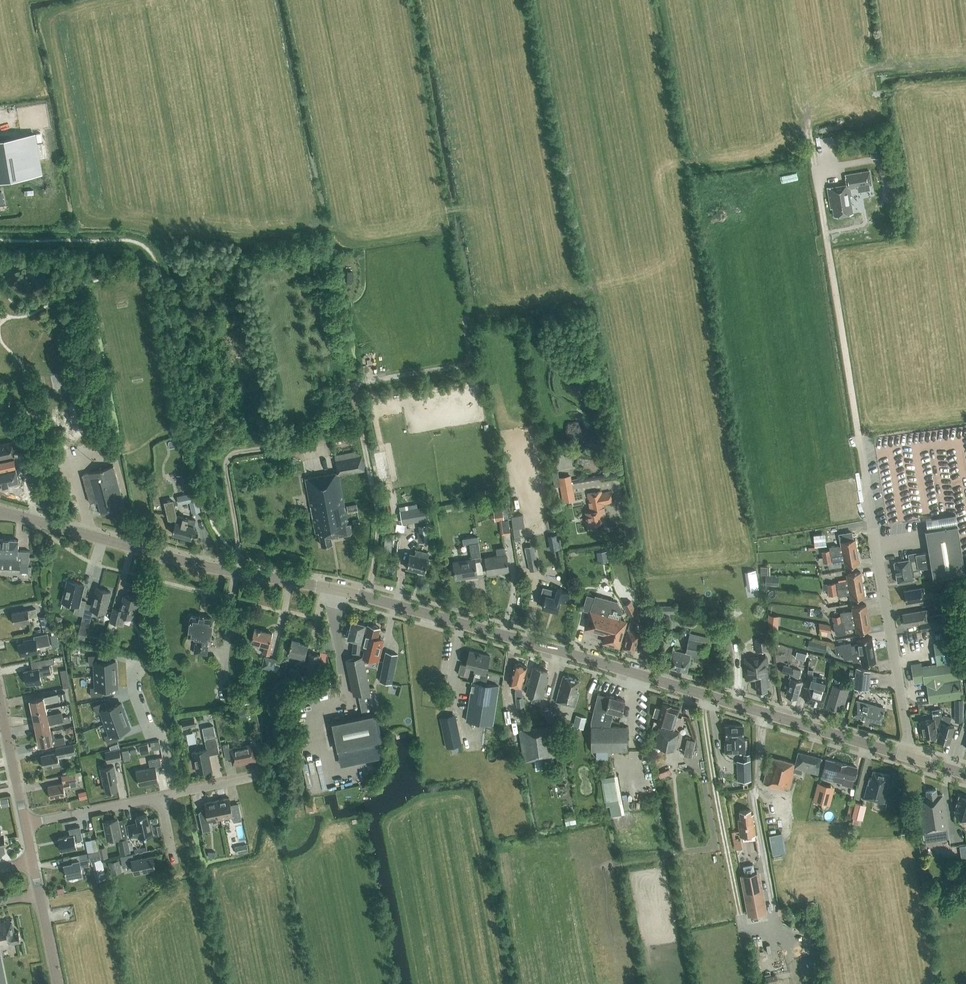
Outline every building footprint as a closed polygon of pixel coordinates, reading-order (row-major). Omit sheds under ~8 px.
[(0,135),(0,174),(1,183),(43,177),(35,130),(0,135)] [(884,156),(882,140),(868,142),(871,158),(884,156)] [(834,206),(835,216),(852,213),(849,189),(872,186),(870,168),(845,174),(847,182),(826,188),(830,207),(834,206)] [(898,180),(890,180),(890,198),(899,198),(898,180)] [(346,416),(343,401),(337,403),(340,418),(346,416)] [(2,482),(2,483),(8,482),(8,481),(18,479),(13,456),(14,456),(11,441),(0,443),(0,483),(2,482)] [(359,523),(358,518),(347,520),(338,476),(364,471),(361,456),(335,461),(337,472),(305,478),(316,533),(319,533),(321,545),(332,542),(331,537),(350,533),(352,532),(351,525),(359,523)] [(123,506),(112,466),(87,472),(95,501),(97,500),(101,514),(101,515),(118,519),(115,508),(123,506)] [(575,500),(573,486),(571,475),(558,477),(563,502),(575,500)] [(181,478),(184,490),(190,489),(187,477),(181,478)] [(604,504),(612,503),(610,492),(601,493),(601,491),(587,494),(590,509),(593,508),(593,510),(585,512),(587,524),(607,521),(604,504)] [(200,511),(196,492),(177,496),(179,505),(190,502),(192,513),(200,511)] [(509,519),(508,509),(507,510),(506,499),(500,500),(501,510),(494,511),(495,521),(499,520),(501,535),(510,534),(508,519),(509,519)] [(346,505),(348,511),(357,509),(356,503),(346,505)] [(429,519),(427,505),(400,510),(402,524),(429,519)] [(190,539),(196,520),(172,513),(170,519),(176,521),(172,533),(190,539)] [(519,527),(524,527),(523,514),(511,516),(513,528),(519,527)] [(915,553),(916,558),(894,562),(897,583),(915,580),(914,576),(920,575),(918,569),(931,566),(933,577),(965,570),(955,523),(923,529),(927,551),(915,553)] [(513,528),(514,540),(521,539),(519,527),(513,528)] [(420,541),(430,539),(428,529),(419,531),(420,541)] [(384,552),(391,553),(394,533),(386,532),(384,552)] [(481,560),(478,541),(476,533),(471,534),(472,538),(469,538),(469,543),(472,559),(452,563),(455,578),(467,576),(467,577),(477,575),(474,561),(481,560)] [(18,550),(18,539),(0,538),(0,571),(19,572),(19,570),(27,570),(27,572),(31,573),(32,566),(28,566),(28,563),(29,563),(29,550),(18,550)] [(842,553),(857,551),(855,538),(840,541),(841,547),(821,551),(822,557),(831,555),(842,553)] [(499,572),(509,571),(506,553),(505,553),(504,546),(495,548),(496,556),(484,558),(487,573),(499,571),(499,572)] [(530,571),(538,569),(533,546),(525,548),(530,571)] [(424,572),(429,553),(416,550),(415,554),(410,553),(406,567),(424,572)] [(598,559),(608,558),(607,551),(597,552),(598,559)] [(859,563),(857,551),(842,553),(831,555),(831,556),(832,556),(833,563),(844,562),(845,566),(859,563)] [(757,579),(756,570),(747,571),(749,580),(757,579)] [(846,574),(847,578),(838,580),(838,581),(836,582),(837,588),(862,584),(860,571),(846,574)] [(778,585),(779,576),(766,576),(765,585),(778,585)] [(81,615),(85,600),(79,599),(83,584),(67,580),(62,602),(75,605),(73,613),(81,615)] [(865,596),(862,584),(837,588),(838,596),(849,594),(850,599),(865,596)] [(921,593),(924,592),(923,587),(920,587),(904,589),(906,603),(922,600),(921,593)] [(105,613),(110,592),(96,588),(91,604),(86,603),(82,619),(90,621),(93,610),(105,613)] [(561,599),(563,600),(568,602),(571,593),(558,589),(556,598),(546,595),(542,607),(557,612),(561,599)] [(935,602),(946,600),(945,592),(933,594),(935,602)] [(113,607),(110,621),(108,628),(115,630),(117,622),(120,623),(122,615),(133,617),(138,598),(123,595),(120,608),(113,607)] [(626,621),(617,619),(607,616),(610,606),(609,606),(611,600),(595,595),(590,610),(586,622),(587,622),(586,628),(605,634),(603,641),(612,644),(618,646),(626,621)] [(634,633),(638,622),(635,621),(637,613),(631,601),(624,605),(632,618),(628,631),(628,630),(625,639),(626,639),(624,648),(634,651),(639,635),(634,633)] [(852,606),(852,610),(840,612),(841,615),(832,616),(833,622),(868,616),(866,604),(852,606)] [(675,613),(675,606),(675,605),(659,605),(659,613),(675,613)] [(29,617),(36,615),(35,609),(27,611),(27,609),(11,612),(14,625),(30,621),(29,617)] [(942,616),(935,618),(929,619),(927,609),(903,613),(905,627),(920,624),(922,631),(944,627),(942,616)] [(51,630),(48,615),(40,617),(43,631),(51,630)] [(210,639),(212,618),(212,617),(204,617),(204,616),(199,615),(199,616),(192,616),(190,617),(188,636),(197,637),(196,643),(195,643),(194,653),(207,654),(208,650),(208,645),(207,644),(208,638),(210,639)] [(870,629),(868,616),(833,622),(835,633),(837,635),(846,633),(845,629),(855,627),(856,631),(870,629)] [(361,653),(361,640),(365,624),(351,620),(349,628),(347,628),(346,634),(347,634),(347,636),(353,638),(353,653),(361,653)] [(831,632),(830,625),(818,623),(820,630),(831,632)] [(377,636),(380,627),(377,626),(377,625),(374,624),(374,626),(368,624),(362,648),(363,656),(378,659),(380,649),(374,648),(376,641),(377,641),(378,637),(377,636)] [(78,633),(86,635),(88,628),(80,626),(78,633)] [(269,643),(272,633),(254,628),(251,641),(265,645),(263,653),(269,654),(272,643),(269,643)] [(935,633),(936,642),(940,641),(951,639),(950,631),(935,633)] [(705,658),(708,642),(709,637),(691,633),(686,653),(673,650),(669,667),(687,671),(690,654),(705,658)] [(151,634),(139,634),(140,652),(152,652),(151,634)] [(36,646),(45,644),(44,637),(35,639),(35,638),(23,640),(23,642),(18,644),(21,655),(38,651),(36,646)] [(305,656),(308,644),(299,642),(300,639),(292,637),(288,652),(300,655),(298,661),(304,663),(306,656),(305,656)] [(857,639),(858,643),(851,645),(850,642),(834,645),(836,654),(843,653),(851,652),(851,653),(874,649),(871,637),(857,639)] [(756,652),(768,652),(767,639),(755,639),(756,652)] [(927,683),(930,702),(952,698),(954,709),(964,708),(962,696),(964,696),(958,660),(955,660),(951,639),(940,641),(936,642),(934,642),(937,663),(921,666),(921,663),(910,664),(913,680),(923,678),(924,683),(927,683)] [(812,649),(823,652),(825,644),(814,641),(812,649)] [(876,662),(874,649),(851,653),(851,652),(843,653),(844,659),(852,658),(853,661),(861,660),(861,664),(876,662)] [(384,661),(380,681),(392,684),(396,664),(398,654),(386,652),(384,661)] [(492,725),(498,687),(485,685),(487,675),(484,674),(488,656),(469,652),(466,665),(474,667),(472,682),(471,682),(466,720),(492,725)] [(317,679),(320,654),(309,653),(306,677),(317,679)] [(101,656),(89,657),(89,664),(94,663),(95,675),(117,674),(116,661),(101,662),(101,656)] [(370,691),(363,656),(346,659),(353,694),(359,693),(364,715),(331,721),(337,748),(380,740),(374,713),(370,691)] [(53,657),(41,660),(42,665),(54,663),(53,657)] [(273,669),(276,658),(270,657),(267,668),(273,669)] [(766,657),(744,659),(745,680),(755,679),(756,692),(766,691),(766,687),(769,687),(768,679),(767,679),(767,677),(768,677),(766,657)] [(526,684),(522,683),(526,667),(523,667),(521,664),(519,663),(516,665),(515,664),(510,685),(516,686),(515,690),(515,697),(516,697),(518,707),(525,706),(523,697),(521,687),(525,688),(526,684)] [(463,675),(466,665),(460,664),(458,673),(463,675)] [(801,686),(802,681),(798,679),(800,670),(783,665),(781,672),(789,674),(788,677),(790,678),(785,694),(796,698),(799,686),(801,686)] [(40,674),(47,673),(51,672),(50,666),(39,669),(39,667),(23,671),(27,685),(35,683),(35,684),(42,683),(40,674)] [(868,689),(871,670),(865,669),(857,666),(856,676),(855,686),(856,687),(856,688),(868,689)] [(526,692),(533,694),(531,702),(539,704),(541,698),(543,698),(548,678),(545,678),(547,670),(533,667),(530,677),(528,677),(526,684),(528,684),(526,692)] [(301,676),(302,671),(290,668),(289,673),(301,676)] [(117,686),(117,674),(95,675),(96,687),(91,687),(91,694),(103,693),(103,687),(117,686)] [(576,693),(579,680),(564,676),(556,702),(574,707),(578,693),(576,693)] [(822,705),(826,692),(821,690),(824,681),(807,676),(805,685),(809,686),(809,687),(805,700),(822,705)] [(306,686),(309,698),(329,693),(326,682),(306,686)] [(844,701),(848,688),(833,684),(826,706),(840,710),(843,701),(844,701)] [(227,700),(235,698),(232,686),(228,687),(224,688),(227,700)] [(592,752),(627,750),(627,726),(610,726),(613,712),(621,714),(624,701),(598,693),(591,720),(592,752)] [(880,722),(884,708),(876,705),(877,703),(875,703),(876,698),(871,696),(869,703),(856,700),(852,714),(880,722)] [(46,708),(43,697),(30,700),(32,711),(46,708)] [(106,703),(94,707),(97,713),(101,711),(106,723),(126,715),(121,704),(108,709),(106,703)] [(674,727),(679,710),(670,707),(671,706),(663,703),(657,722),(674,727)] [(255,714),(253,704),(244,705),(246,716),(255,714)] [(555,720),(551,707),(543,709),(547,722),(555,720)] [(61,713),(53,714),(53,713),(47,714),(46,708),(32,711),(35,722),(62,717),(61,713)] [(582,722),(585,711),(575,708),(572,719),(582,722)] [(942,718),(942,717),(941,708),(932,710),(934,719),(921,721),(923,735),(935,738),(936,733),(936,732),(937,731),(938,729),(941,718),(942,718)] [(963,721),(963,710),(955,710),(955,721),(963,721)] [(130,727),(126,715),(106,723),(110,734),(105,736),(107,742),(118,738),(116,732),(130,727)] [(444,716),(447,741),(462,739),(461,732),(458,733),(455,715),(444,716)] [(950,743),(955,726),(946,723),(946,721),(949,722),(951,717),(944,715),(941,724),(942,724),(938,739),(950,743)] [(196,725),(194,716),(181,719),(183,728),(196,725)] [(51,731),(49,724),(63,721),(62,717),(35,722),(37,734),(51,731)] [(743,724),(725,725),(726,747),(735,747),(735,740),(743,739),(743,724)] [(219,752),(216,736),(213,725),(202,727),(207,748),(193,751),(197,771),(211,768),(208,754),(219,752)] [(523,762),(543,759),(544,767),(554,765),(553,758),(556,757),(552,725),(519,730),(523,762)] [(683,751),(685,741),(677,739),(678,732),(659,728),(655,745),(683,751)] [(65,742),(64,736),(57,738),(54,736),(52,736),(51,731),(37,734),(40,745),(53,742),(53,745),(65,742)] [(688,738),(684,755),(693,757),(696,740),(688,738)] [(160,740),(152,741),(154,750),(162,748),(160,740)] [(73,743),(55,747),(56,752),(41,755),(44,768),(59,765),(58,757),(75,754),(73,743)] [(228,743),(222,744),(226,758),(231,757),(232,763),(248,760),(248,761),(256,759),(253,744),(238,747),(238,746),(229,748),(228,743)] [(122,759),(120,748),(105,751),(106,758),(107,762),(122,759)] [(106,758),(105,751),(96,753),(98,760),(106,758)] [(801,774),(803,769),(818,773),(822,758),(799,752),(796,763),(770,756),(763,783),(790,789),(794,772),(801,774)] [(736,776),(752,775),(751,755),(735,756),(736,776)] [(162,768),(160,757),(148,759),(150,767),(136,770),(139,784),(158,780),(156,770),(162,768)] [(853,782),(856,766),(846,764),(846,763),(836,761),(835,760),(835,761),(826,759),(822,775),(833,777),(833,781),(842,783),(841,785),(851,787),(853,782)] [(117,781),(114,766),(100,768),(103,783),(104,783),(106,791),(117,789),(116,781),(117,781)] [(885,787),(888,775),(873,771),(870,780),(869,779),(864,798),(884,803),(888,787),(885,787)] [(80,772),(74,773),(61,776),(63,782),(47,786),(50,798),(65,795),(64,788),(78,785),(77,781),(82,780),(80,772)] [(611,805),(613,815),(627,812),(619,775),(603,778),(608,805),(611,805)] [(558,778),(559,786),(569,785),(568,777),(564,777),(558,778)] [(830,805),(835,786),(818,782),(815,793),(813,801),(830,805)] [(918,798),(923,831),(924,839),(932,838),(931,830),(939,829),(940,839),(949,838),(943,795),(937,795),(936,789),(926,790),(927,797),(918,798)] [(959,795),(955,809),(956,815),(965,818),(965,797),(959,795)] [(241,820),(238,804),(230,805),(228,797),(216,799),(220,818),(230,816),(233,821),(241,820)] [(306,800),(309,811),(317,809),(315,798),(306,800)] [(220,818),(216,799),(204,802),(205,806),(199,812),(203,832),(211,830),(209,820),(220,818)] [(860,819),(864,804),(856,802),(852,817),(854,817),(860,819)] [(739,837),(756,835),(755,823),(754,823),(753,820),(754,820),(754,813),(752,814),(751,809),(739,810),(740,818),(737,818),(739,837)] [(138,837),(153,834),(149,818),(147,818),(146,814),(136,816),(137,822),(127,824),(130,836),(138,835),(138,837)] [(107,839),(121,836),(117,818),(103,821),(107,839)] [(75,840),(83,838),(80,826),(69,829),(70,835),(58,838),(61,851),(77,847),(75,840)] [(784,853),(781,832),(768,833),(771,854),(784,853)] [(93,851),(99,850),(96,838),(90,839),(93,851)] [(131,852),(128,838),(118,840),(121,854),(131,852)] [(247,844),(241,845),(235,847),(236,853),(242,851),(248,850),(247,844)] [(98,848),(99,850),(99,851),(101,859),(109,857),(106,846),(98,848)] [(90,861),(101,859),(99,851),(99,850),(88,853),(90,861)] [(135,872),(155,868),(153,855),(134,859),(133,853),(120,855),(122,867),(133,865),(135,872)] [(81,866),(88,865),(87,859),(72,862),(73,863),(64,864),(66,877),(82,873),(81,866)] [(120,866),(119,859),(110,861),(111,868),(120,866)] [(96,865),(99,875),(104,874),(101,863),(96,865)] [(767,911),(760,871),(741,874),(749,914),(767,911)] [(8,947),(8,943),(21,940),(19,931),(14,932),(11,917),(0,920),(0,948),(8,947)] [(809,938),(797,940),(799,958),(811,957),(809,938)] [(947,972),(943,954),(937,955),(940,973),(947,972)]
